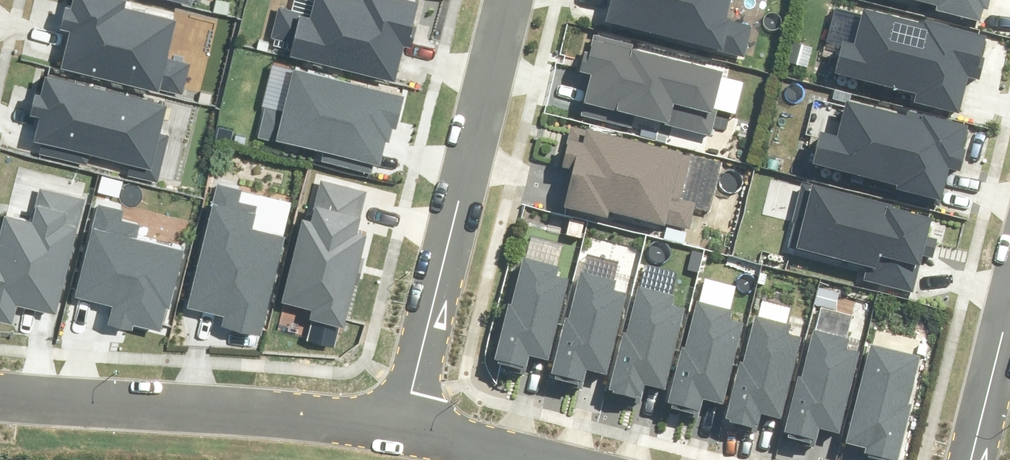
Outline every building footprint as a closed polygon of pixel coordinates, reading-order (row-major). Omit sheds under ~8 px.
[(508,303),(494,356),(526,364),(528,354),(547,359),(569,274),(559,271),(561,262),(526,253),(512,305),(508,303)] [(566,318),(553,371),(584,379),(587,369),(606,374),(628,289),(617,286),(620,277),(584,268),(571,320),(566,318)] [(625,335),(611,387),(642,396),(645,386),(664,390),(686,305),(676,303),(678,294),(643,285),(629,336),(625,335)] [(679,345),(666,397),(697,405),(700,395),(719,400),(741,315),(730,312),(732,304),(697,295),(684,346),(679,345)] [(741,363),(727,416),(759,424),(761,414),(780,419),(802,334),(792,331),(794,322),(759,313),(746,365),(741,363)] [(799,374),(785,426),(817,435),(819,425),(838,429),(860,344),(850,342),(852,333),(817,324),(803,375),(799,374)] [(866,449),(897,457),(911,405),(906,404),(919,353),(872,341),(847,440),(867,445),(866,449)]
